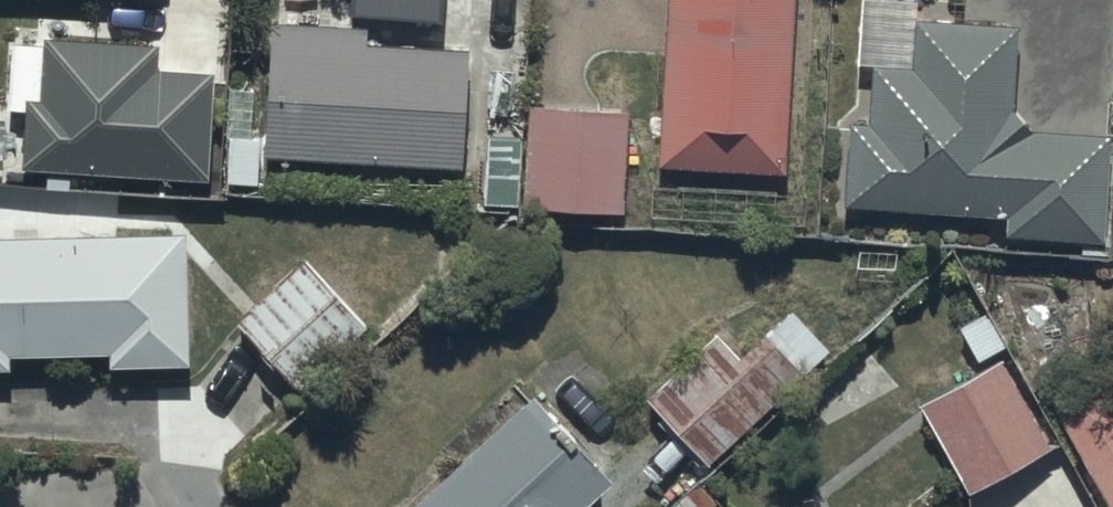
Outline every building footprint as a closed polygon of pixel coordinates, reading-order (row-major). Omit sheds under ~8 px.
[(355,33),(271,28),(263,161),(459,172),(466,53),(365,47),(365,35),(439,39),(441,0),(357,0),(355,33)] [(656,168),(788,176),(797,0),(665,0),(656,168)] [(870,68),(867,127),(847,126),(843,208),(1004,216),(1002,240),(1104,245),(1109,140),(1029,136),(1011,115),(1016,27),(915,23),(916,1),(903,0),(861,0),(857,67),(870,68)] [(153,70),(154,46),(44,39),(43,47),(9,44),(4,112),(24,113),(20,171),(205,184),(213,74),(153,70)] [(628,116),(524,113),(520,213),(624,216),(628,116)] [(0,241),(0,375),(8,375),(8,357),(108,357),(107,367),(183,367),(183,241),(0,241)] [(368,332),(306,263),(237,325),(299,394),(368,332)] [(739,358),(716,334),(643,404),(704,468),(827,350),(789,310),(739,358)] [(1050,451),(1000,360),(916,406),(967,497),(1050,451)] [(1051,399),(1105,506),(1112,506),(1112,386),(1106,372),(1051,399)] [(527,399),(405,506),(585,506),(606,489),(527,399)]
